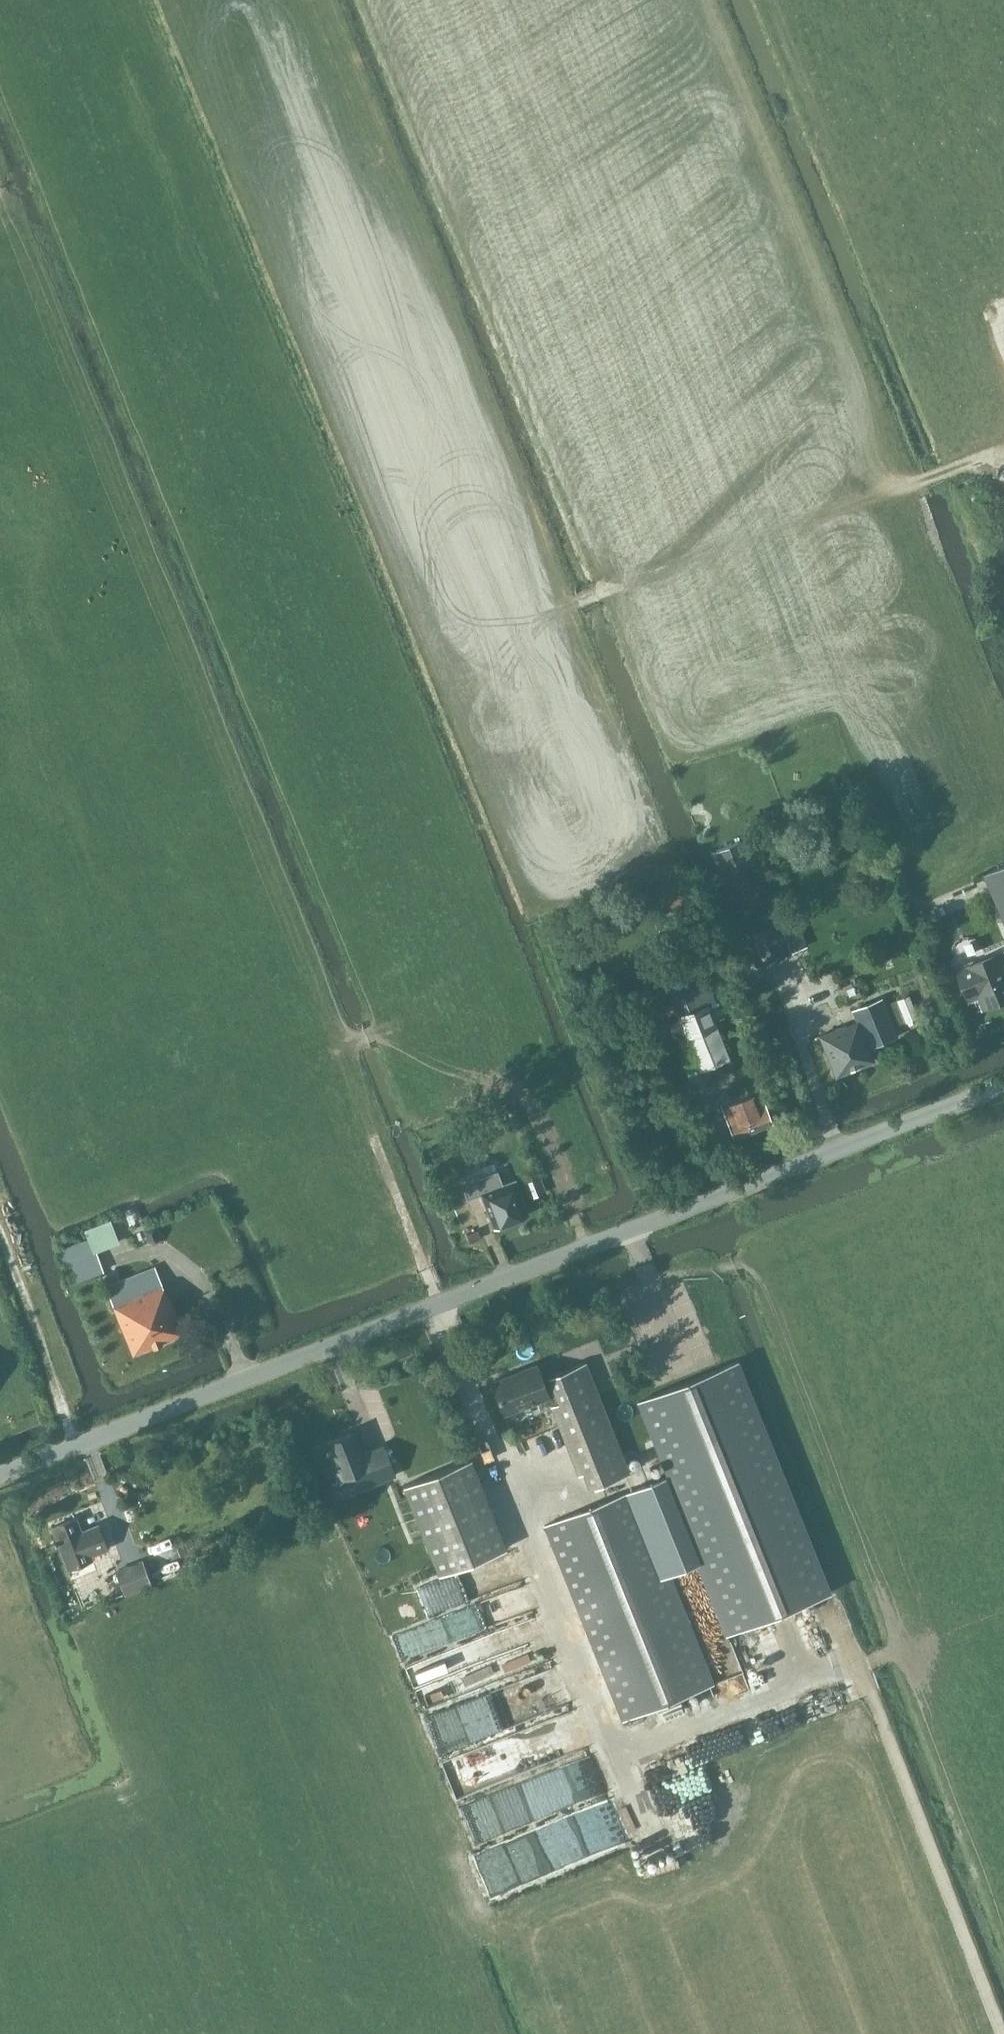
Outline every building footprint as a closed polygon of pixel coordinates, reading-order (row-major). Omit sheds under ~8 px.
[(792,953),(747,839),(710,853),(756,967),(792,953)] [(985,873),(1003,917),(1003,865),(985,873)] [(958,968),(970,1000),(979,996),(984,1011),(1003,1003),(1003,955),(1002,950),(958,968)] [(690,988),(670,996),(678,1016),(698,1008),(690,988)] [(898,1000),(891,1003),(900,1025),(907,1022),(918,1017),(909,995),(898,1000)] [(882,998),(852,1010),(856,1022),(846,1026),(845,1025),(818,1036),(835,1079),(875,1062),(870,1049),(898,1038),(882,998)] [(679,1018),(668,1022),(673,1036),(676,1034),(681,1047),(689,1044),(693,1054),(700,1072),(710,1068),(731,1059),(709,1003),(698,1008),(678,1016),(679,1018)] [(662,1081),(647,1088),(653,1099),(667,1092),(662,1081)] [(735,1139),(773,1123),(764,1101),(759,1089),(721,1104),(725,1115),(735,1139)] [(477,1170),(470,1173),(478,1195),(482,1193),(495,1228),(528,1215),(514,1179),(502,1184),(497,1171),(479,1178),(477,1170)] [(525,1183),(530,1197),(546,1191),(540,1177),(525,1183)] [(161,1236),(156,1225),(144,1229),(148,1241),(154,1244),(158,1242),(161,1236)] [(478,1230),(467,1235),(470,1242),(481,1238),(478,1230)] [(88,1238),(59,1249),(63,1261),(72,1284),(104,1272),(96,1251),(91,1237),(88,1238)] [(133,1356),(185,1334),(172,1299),(169,1299),(155,1266),(105,1286),(133,1356)] [(554,1393),(548,1395),(536,1365),(492,1383),(503,1416),(537,1403),(540,1411),(551,1407),(584,1492),(631,1474),(587,1362),(547,1377),(554,1393)] [(738,1362),(638,1402),(668,1476),(665,1477),(718,1609),(722,1619),(728,1634),(831,1592),(787,1484),(738,1362)] [(327,1445),(319,1449),(332,1482),(341,1479),(353,1474),(359,1489),(395,1475),(383,1446),(363,1454),(354,1432),(326,1443),(327,1445)] [(471,1459),(403,1486),(440,1577),(507,1550),(471,1459)] [(665,1477),(636,1489),(714,1684),(744,1672),(738,1658),(722,1619),(718,1609),(665,1477)] [(623,1721),(714,1684),(636,1489),(544,1527),(623,1721)] [(83,1529),(77,1516),(51,1526),(68,1570),(69,1570),(71,1577),(86,1570),(84,1564),(94,1560),(93,1556),(109,1549),(98,1523),(83,1529)] [(123,1596),(151,1589),(144,1563),(116,1570),(123,1596)] [(426,1611),(459,1601),(452,1578),(419,1588),(426,1611)] [(471,1612),(396,1631),(402,1654),(477,1635),(471,1612)] [(406,1668),(414,1686),(466,1662),(461,1651),(448,1657),(445,1650),(406,1668)] [(558,1667),(421,1712),(434,1749),(570,1704),(558,1667)]
